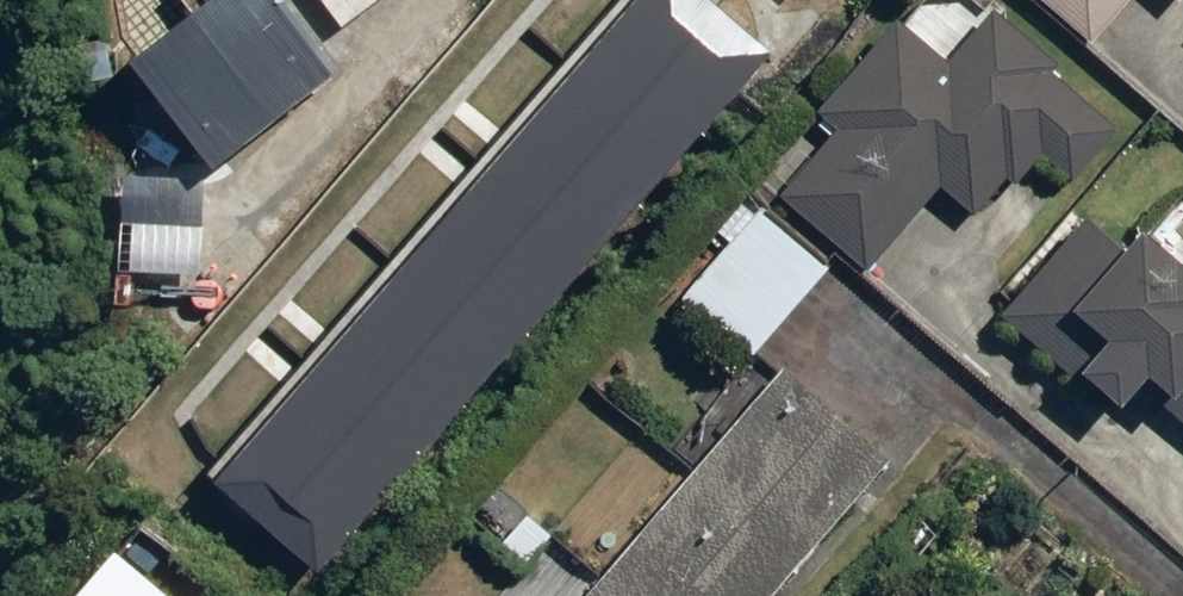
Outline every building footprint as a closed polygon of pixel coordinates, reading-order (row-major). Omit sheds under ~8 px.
[(104,60),(190,173),(310,81),(256,11),(270,0),(177,0),(104,60)] [(185,473),(289,570),(760,61),(694,0),(623,0),(185,473)] [(334,29),(372,0),(312,0),(334,29)] [(1130,0),(1035,0),(1091,46),(1130,0)] [(778,187),(870,269),(932,192),(970,222),(1025,154),(1065,187),(1115,125),(976,13),(940,58),(886,14),(805,114),(824,129),(778,187)] [(198,188),(107,177),(95,277),(186,288),(198,188)] [(751,207),(676,286),(750,356),(825,278),(751,207)] [(994,315),(1100,411),(1125,383),(1182,434),(1182,256),(1171,269),(1132,234),(1115,254),(1078,221),(994,315)] [(883,454),(773,359),(685,461),(646,427),(559,528),(599,564),(571,595),(760,595),(883,454)] [(149,540),(92,595),(203,595),(149,540)]
